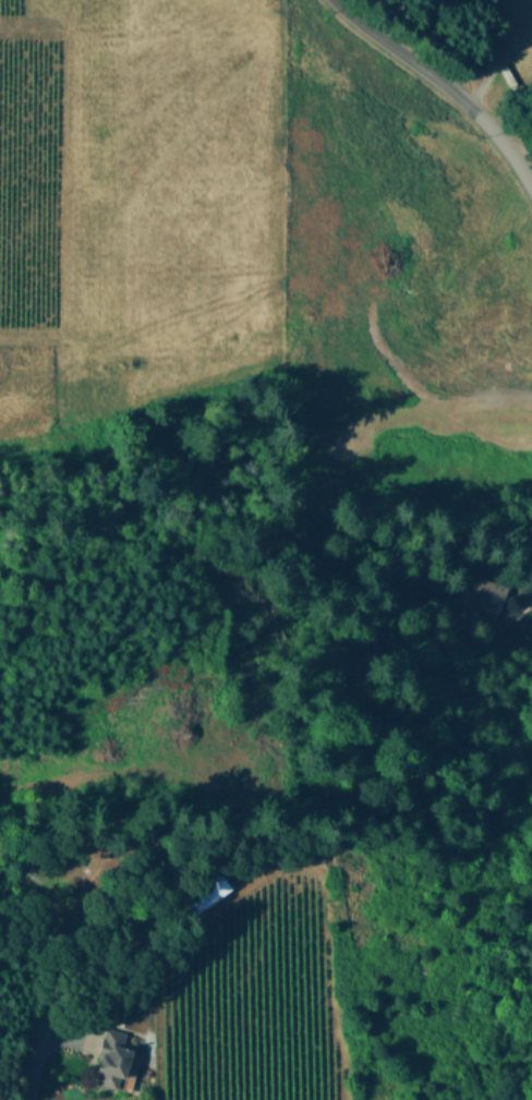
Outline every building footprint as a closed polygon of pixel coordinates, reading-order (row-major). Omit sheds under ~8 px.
[(185,904),(196,916),(232,886),(221,874),(185,904)]
